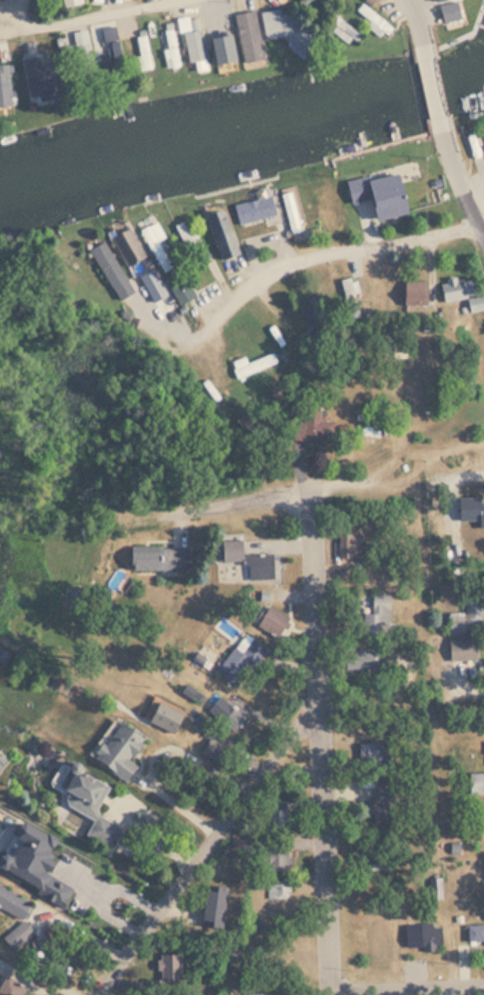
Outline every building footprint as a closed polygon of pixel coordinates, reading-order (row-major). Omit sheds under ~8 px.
[(393,26),(361,0),(352,11),(384,37),(393,26)] [(442,21),(460,16),(456,0),(448,0),(437,3),(442,21)] [(286,46),(303,34),(286,11),(281,15),(274,6),(263,15),(286,46)] [(242,61),(262,58),(254,10),(234,13),(242,61)] [(359,35),(336,12),(325,23),(348,46),(359,35)] [(235,61),(229,15),(207,18),(214,64),(235,61)] [(205,59),(198,19),(191,20),(193,30),(183,32),(188,62),(205,59)] [(162,29),(166,68),(177,67),(174,28),(162,29)] [(95,75),(85,29),(69,32),(78,78),(95,75)] [(152,68),(147,33),(135,35),(140,70),(152,68)] [(28,97),(36,95),(37,100),(54,97),(48,64),(41,65),(38,53),(21,56),(28,97)] [(0,63),(0,106),(9,106),(7,63),(0,63)] [(395,170),(345,181),(349,202),(367,198),(372,218),(404,211),(395,170)] [(274,193),(232,204),(237,223),(280,212),(274,193)] [(224,207),(205,212),(218,257),(237,252),(224,207)] [(140,228),(162,271),(176,264),(160,231),(154,234),(149,224),(140,228)] [(124,263),(143,258),(133,225),(115,230),(124,263)] [(86,246),(119,299),(134,289),(102,236),(86,246)] [(180,304),(196,296),(182,269),(165,278),(180,304)] [(473,296),(470,278),(458,280),(457,275),(440,278),(444,301),(466,297),(468,311),(483,308),(483,294),(473,296)] [(339,281),(351,318),(362,314),(350,277),(339,281)] [(426,305),(426,280),(401,280),(401,305),(426,305)] [(238,379),(278,362),(274,352),(248,362),(245,355),(231,361),(238,379)] [(293,419),(292,440),(327,442),(329,420),(318,420),(319,408),(302,407),(302,419),(293,419)] [(479,503),(483,503),(483,524),(479,524),(479,518),(462,518),(461,496),(479,496),(479,503)] [(359,557),(359,532),(337,532),(337,557),(359,557)] [(242,578),(274,577),(273,553),(241,554),(241,539),(220,539),(221,561),(241,560),(242,578)] [(189,569),(189,549),(127,549),(127,569),(189,569)] [(363,611),(363,636),(390,636),(390,593),(371,593),(371,611),(363,611)] [(464,593),(464,610),(448,610),(448,632),(483,632),(483,593),(464,593)] [(477,637),(448,637),(448,659),(477,659),(477,637)] [(233,682),(259,650),(249,642),(243,650),(235,644),(216,667),(233,682)] [(341,669),(384,668),(384,647),(341,648),(341,669)] [(173,734),(184,713),(156,697),(145,718),(173,734)] [(222,698),(210,712),(232,731),(244,718),(222,698)] [(129,760),(143,737),(117,720),(92,759),(126,781),(136,764),(129,760)] [(201,752),(213,759),(221,746),(209,739),(201,752)] [(385,762),(385,745),(362,745),(362,762),(385,762)] [(92,819),(84,835),(110,848),(121,827),(93,813),(107,785),(67,765),(56,788),(65,793),(60,803),(92,819)] [(466,772),(466,794),(483,794),(483,772),(466,772)] [(366,794),(366,819),(389,819),(389,794),(366,794)] [(65,905),(0,870),(0,860),(23,817),(68,840),(50,874),(74,887),(65,905)] [(263,869),(288,869),(288,848),(263,848),(263,869)] [(268,880),(268,901),(290,901),(290,880),(268,880)] [(227,886),(203,884),(200,927),(224,929),(227,886)] [(31,903),(0,885),(0,908),(19,918),(7,939),(21,946),(31,928),(20,922),(31,903)] [(467,924),(467,941),(483,940),(483,924),(467,924)] [(420,927),(420,948),(441,948),(441,927),(420,927)] [(181,987),(181,953),(159,953),(159,987),(181,987)] [(0,979),(0,994),(20,994),(23,986),(0,979)]
